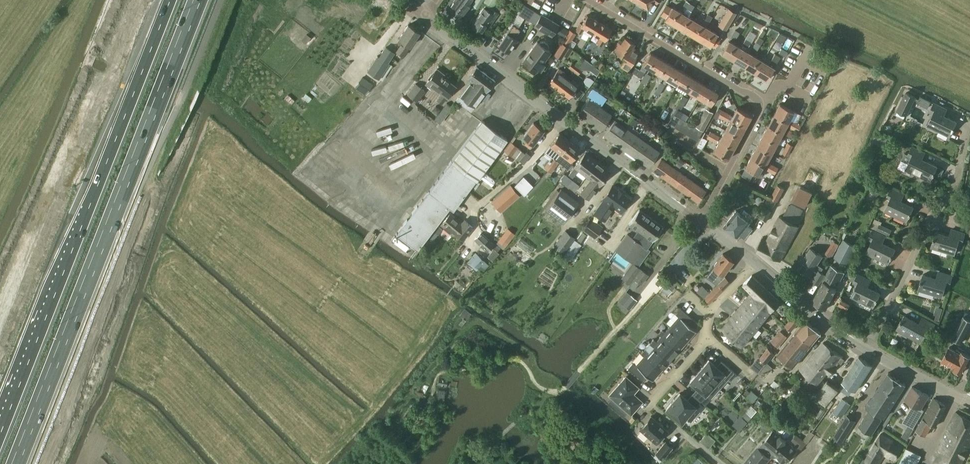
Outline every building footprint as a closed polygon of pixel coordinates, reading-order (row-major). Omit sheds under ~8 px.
[(448,9),(454,13),(463,0),(450,0),(453,2),(448,9)] [(454,13),(461,18),(471,5),(473,0),(463,0),(454,13)] [(473,5),(478,8),(483,0),(476,0),(473,5)] [(635,2),(647,9),(652,1),(656,4),(659,0),(637,0),(635,2)] [(486,5),(484,7),(484,6),(475,20),(473,19),(469,23),(472,25),(471,26),(481,33),(486,27),(488,29),(498,13),(491,8),(490,8),(486,5)] [(519,15),(529,20),(534,11),(524,5),(519,15)] [(675,27),(676,26),(683,14),(671,7),(671,8),(666,5),(660,15),(665,18),(664,19),(669,22),(669,23),(669,24),(674,27),(675,27)] [(718,25),(726,30),(736,13),(728,8),(718,25)] [(535,25),(552,36),(558,25),(541,14),(535,25)] [(676,26),(686,32),(693,20),(683,14),(676,26)] [(704,20),(709,22),(712,16),(708,14),(704,20)] [(584,29),(592,33),(599,22),(587,15),(582,24),(580,23),(575,31),(581,34),(584,29)] [(697,39),(704,26),(693,20),(686,32),(697,39)] [(599,22),(592,33),(600,38),(596,43),(602,47),(612,30),(599,22)] [(403,57),(410,46),(420,32),(408,25),(399,39),(406,44),(404,47),(400,44),(396,51),(403,57)] [(515,38),(520,30),(512,25),(507,33),(499,46),(509,53),(518,40),(515,38)] [(704,26),(697,39),(710,47),(711,45),(716,48),(721,38),(717,35),(718,34),(704,26)] [(568,46),(576,33),(569,30),(561,42),(568,46)] [(778,32),(775,40),(783,43),(786,35),(778,32)] [(639,51),(632,47),(635,44),(624,38),(621,44),(617,42),(612,51),(625,58),(620,66),(628,71),(639,51)] [(743,67),(750,54),(745,51),(750,42),(745,39),(740,48),(739,47),(732,60),(743,67)] [(721,53),(732,60),(739,47),(728,40),(721,53)] [(547,49),(548,47),(547,44),(544,41),(541,41),(539,43),(537,41),(523,60),(536,70),(537,68),(540,71),(546,62),(543,60),(550,51),(547,49)] [(569,47),(568,47),(568,46),(562,43),(554,55),(561,59),(569,47)] [(379,79),(382,74),(386,76),(393,66),(388,62),(395,52),(386,46),(379,56),(378,55),(367,70),(379,79)] [(781,48),(778,53),(785,57),(787,52),(781,48)] [(643,65),(654,71),(661,59),(650,53),(643,65)] [(754,73),(761,60),(750,54),(743,67),(754,73)] [(761,60),(754,73),(767,81),(774,68),(773,68),(780,57),(775,54),(768,64),(761,60)] [(577,66),(573,71),(578,75),(588,61),(583,58),(582,59),(577,66)] [(665,78),(672,66),(661,59),(654,71),(665,78)] [(568,68),(573,71),(577,66),(572,62),(568,68)] [(590,70),(597,75),(600,70),(594,66),(594,65),(590,70)] [(457,100),(462,105),(486,73),(477,66),(468,78),(472,80),(460,96),(457,100)] [(683,72),(672,66),(665,78),(676,84),(683,72)] [(558,90),(567,79),(564,76),(566,73),(559,68),(548,82),(558,90)] [(456,86),(446,79),(444,77),(445,75),(437,69),(426,84),(432,89),(434,87),(442,94),(437,100),(442,104),(447,98),(456,86)] [(640,70),(637,75),(641,78),(645,72),(640,70)] [(383,91),(396,75),(392,71),(378,88),(383,91)] [(688,91),(695,79),(683,72),(676,84),(688,91)] [(471,111),(475,107),(481,98),(485,101),(490,94),(486,91),(495,80),(486,73),(462,105),(471,111)] [(373,84),(362,77),(355,88),(366,95),(373,84)] [(571,81),(567,79),(558,90),(569,98),(579,84),(573,79),(571,81)] [(699,98),(706,86),(695,79),(688,91),(699,98)] [(426,91),(415,83),(407,94),(417,102),(426,91)] [(706,86),(699,98),(710,105),(718,93),(706,86)] [(594,90),(590,95),(596,99),(599,94),(594,90)] [(916,97),(905,91),(896,111),(907,117),(916,97)] [(306,93),(302,98),(308,103),(311,98),(306,93)] [(600,94),(596,99),(603,104),(606,98),(600,94)] [(285,98),(292,104),(295,100),(288,95),(285,98)] [(386,110),(371,97),(364,105),(379,118),(386,110)] [(589,122),(600,107),(589,99),(578,114),(589,122)] [(440,124),(452,108),(447,103),(434,119),(440,124)] [(932,114),(927,125),(949,136),(956,121),(944,115),(947,109),(933,103),(929,113),(932,114)] [(797,113),(794,111),(779,104),(773,115),(788,122),(791,116),(794,117),(797,113)] [(611,115),(600,107),(589,122),(601,130),(611,115)] [(737,108),(730,120),(745,127),(751,116),(737,108)] [(725,112),(722,119),(727,121),(730,115),(725,112)] [(674,127),(679,118),(674,115),(673,118),(671,117),(668,123),(674,127)] [(786,125),(788,122),(773,115),(768,125),(782,133),(786,135),(788,131),(784,129),(786,125)] [(701,116),(695,127),(702,131),(708,120),(701,116)] [(629,124),(634,127),(638,121),(633,118),(629,124)] [(697,141),(702,131),(695,127),(681,119),(679,118),(674,127),(697,141)] [(451,161),(476,180),(507,140),(482,120),(451,161)] [(615,144),(626,128),(615,120),(604,136),(615,144)] [(745,127),(730,120),(725,130),(739,138),(745,127)] [(788,127),(793,129),(796,123),(792,120),(788,127)] [(544,130),(534,122),(523,137),(527,140),(524,143),(530,148),(544,130)] [(796,123),(793,129),(797,132),(801,125),(796,123)] [(786,135),(782,133),(768,125),(762,136),(776,144),(780,137),(784,139),(786,135)] [(626,151),(637,136),(626,128),(615,144),(626,151)] [(739,138),(725,130),(719,141),(733,148),(739,138)] [(711,140),(715,133),(710,131),(707,138),(711,140)] [(551,165),(569,140),(559,133),(550,145),(549,145),(544,152),(551,157),(544,166),(551,172),(555,168),(551,165)] [(715,133),(711,140),(716,142),(719,136),(715,133)] [(880,134),(875,143),(887,149),(891,140),(880,134)] [(916,138),(910,135),(907,141),(913,144),(916,138)] [(637,159),(648,144),(637,136),(626,151),(637,159)] [(762,136),(756,147),(771,154),(776,144),(762,136)] [(702,137),(697,146),(703,149),(707,139),(702,137)] [(358,149),(356,152),(362,158),(371,147),(362,139),(355,147),(358,149)] [(573,162),(571,160),(580,149),(569,140),(551,165),(555,168),(559,162),(568,169),(573,162)] [(504,149),(512,156),(519,147),(510,141),(504,149)] [(728,159),(733,148),(719,141),(714,151),(728,159)] [(784,148),(790,151),(793,145),(787,143),(784,148)] [(648,144),(637,159),(648,167),(659,152),(648,144)] [(905,153),(898,168),(904,171),(905,169),(930,181),(937,166),(922,159),(925,153),(911,146),(908,155),(905,153)] [(765,165),(771,154),(756,147),(751,158),(765,165)] [(787,156),(790,151),(784,148),(781,153),(787,156)] [(524,164),(531,156),(527,152),(520,160),(524,164)] [(572,177),(578,170),(586,176),(598,162),(586,153),(568,175),(572,177)] [(765,173),(761,171),(765,165),(751,158),(745,168),(759,176),(761,177),(764,176),(765,173)] [(653,171),(664,178),(672,167),(661,159),(653,171)] [(476,180),(451,161),(396,233),(418,250),(450,207),(453,210),(476,180)] [(598,162),(586,176),(591,180),(581,192),(588,198),(609,171),(598,162)] [(765,169),(770,172),(773,165),(769,163),(765,169)] [(773,165),(770,172),(774,174),(778,168),(773,165)] [(683,175),(672,167),(664,178),(675,186),(683,175)] [(532,173),(538,179),(543,175),(536,169),(532,173)] [(337,174),(334,178),(354,196),(357,192),(337,174)] [(564,174),(560,179),(567,185),(571,179),(564,174)] [(694,182),(683,175),(675,186),(686,194),(694,182)] [(533,186),(523,176),(514,185),(524,195),(533,186)] [(705,190),(694,182),(686,194),(697,202),(705,190)] [(778,202),(785,188),(778,184),(771,198),(778,202)] [(791,200),(805,206),(812,191),(798,184),(791,200)] [(519,198),(508,185),(492,199),(503,211),(519,198)] [(603,200),(594,212),(605,220),(614,208),(620,212),(630,198),(624,193),(618,189),(612,185),(602,199),(603,200)] [(741,185),(738,190),(746,195),(749,190),(741,185)] [(579,202),(561,188),(545,209),(563,223),(579,202)] [(891,188),(887,197),(887,198),(890,199),(884,211),(906,222),(913,207),(901,201),(904,194),(891,188)] [(789,205),(782,218),(796,225),(803,210),(791,203),(790,205),(789,205)] [(767,222),(772,210),(765,207),(759,219),(767,222)] [(633,290),(639,283),(641,284),(648,275),(632,263),(644,247),(647,249),(653,240),(655,240),(658,235),(657,234),(663,227),(639,210),(629,224),(638,231),(621,255),(631,263),(621,277),(631,285),(629,287),(633,290)] [(736,211),(724,226),(738,237),(740,234),(745,238),(752,229),(748,225),(750,222),(754,217),(744,210),(741,214),(736,211)] [(441,224),(444,227),(453,235),(455,233),(463,240),(473,227),(464,220),(462,222),(451,212),(441,224)] [(796,225),(782,218),(779,216),(774,226),(767,241),(762,239),(756,251),(780,261),(799,227),(796,225)] [(582,230),(595,238),(603,227),(590,218),(582,230)] [(871,227),(877,230),(889,236),(892,229),(878,223),(879,221),(875,219),(871,227)] [(434,231),(438,235),(442,229),(438,226),(434,231)] [(497,240),(504,245),(514,232),(507,227),(497,240)] [(815,228),(810,236),(815,239),(820,232),(815,228)] [(954,254),(958,242),(962,243),(965,233),(952,229),(950,236),(936,232),(931,247),(954,254)] [(873,230),(868,239),(868,240),(872,241),(866,253),(888,263),(895,249),(882,243),(885,236),(873,230)] [(565,231),(555,244),(563,251),(574,237),(565,231)] [(487,251),(490,248),(492,246),(494,244),(481,232),(474,239),(487,251)] [(521,239),(516,246),(530,254),(534,247),(521,239)] [(847,264),(857,246),(844,239),(834,257),(847,264)] [(574,240),(563,255),(571,261),(581,245),(574,240)] [(833,252),(839,244),(835,241),(829,249),(833,252)] [(496,242),(494,244),(492,246),(497,252),(501,247),(496,242)] [(494,249),(487,256),(492,261),(499,253),(494,249)] [(823,268),(817,265),(822,256),(811,249),(798,269),(810,276),(812,278),(811,281),(819,286),(826,275),(821,272),(823,268)] [(467,262),(469,265),(476,271),(478,269),(481,272),(482,273),(489,264),(485,260),(479,254),(476,252),(467,262)] [(724,276),(723,275),(733,261),(723,253),(712,267),(713,268),(706,277),(716,285),(725,276),(724,276)] [(825,310),(826,309),(836,289),(844,273),(831,266),(812,303),(825,310)] [(942,297),(945,284),(949,285),(952,275),(939,271),(937,278),(923,274),(919,290),(942,297)] [(857,285),(853,293),(851,297),(873,307),(880,292),(867,286),(870,280),(858,274),(853,283),(857,285)] [(752,293),(749,296),(769,313),(779,301),(752,275),(743,284),(752,293)] [(730,282),(725,276),(716,285),(704,297),(709,303),(730,282)] [(668,282),(663,287),(670,293),(675,288),(668,282)] [(637,300),(631,295),(626,291),(618,300),(629,310),(637,300)] [(769,313),(749,296),(740,307),(761,324),(769,313)] [(838,305),(847,310),(850,304),(841,299),(838,305)] [(761,324),(740,307),(731,318),(752,335),(761,324)] [(678,316),(670,326),(687,341),(696,331),(691,327),(696,322),(680,308),(675,314),(678,316)] [(897,330),(921,343),(927,331),(930,333),(935,324),(923,317),(919,323),(904,315),(897,330)] [(800,321),(793,316),(785,326),(791,331),(800,321)] [(969,326),(969,320),(963,316),(951,338),(960,343),(969,326)] [(752,335),(731,318),(722,329),(743,346),(752,335)] [(805,320),(792,337),(807,350),(821,333),(805,320)] [(658,333),(661,336),(678,351),(687,341),(670,326),(665,331),(662,329),(658,333)] [(782,332),(778,338),(782,342),(787,336),(782,332)] [(661,336),(656,341),(654,339),(650,343),(670,360),(678,351),(661,336)] [(807,350),(792,337),(778,354),(793,366),(807,350)] [(778,347),(782,342),(778,338),(773,343),(778,347)] [(823,342),(812,356),(801,370),(818,384),(827,373),(829,374),(839,362),(841,364),(845,360),(843,358),(823,342)] [(641,353),(644,355),(661,370),(670,360),(650,343),(641,353)] [(920,343),(916,351),(920,353),(925,345),(920,343)] [(954,369),(954,371),(959,374),(961,372),(962,373),(969,359),(969,356),(956,349),(955,350),(949,347),(942,361),(953,367),(953,368),(954,369)] [(768,348),(760,358),(766,363),(774,353),(768,348)] [(644,355),(636,365),(633,362),(628,368),(643,381),(648,376),(652,380),(661,370),(644,355)] [(872,366),(859,357),(842,382),(856,390),(872,366)] [(708,360),(699,370),(719,388),(728,378),(731,380),(736,374),(724,363),(718,369),(708,360)] [(754,362),(750,366),(758,373),(762,368),(754,362)] [(705,405),(719,388),(699,370),(690,381),(700,390),(695,396),(705,405)] [(906,384),(888,373),(866,406),(869,408),(864,415),(878,424),(883,417),(884,417),(906,384)] [(638,388),(626,377),(610,395),(631,414),(641,402),(634,395),(634,392),(638,388)] [(437,386),(446,388),(448,380),(439,378),(437,386)] [(741,378),(737,383),(743,389),(748,384),(741,378)] [(826,407),(839,389),(827,380),(814,398),(826,407)] [(801,388),(795,384),(791,389),(796,393),(801,388)] [(924,410),(921,408),(929,396),(912,387),(904,399),(913,404),(903,421),(913,428),(924,410)] [(691,421),(705,405),(695,396),(689,402),(679,393),(666,408),(681,421),(685,417),(691,421)] [(851,403),(843,398),(833,411),(841,417),(851,403)] [(934,399),(923,419),(932,424),(936,426),(947,406),(934,399)] [(750,404),(744,415),(751,419),(757,408),(750,404)] [(969,448),(969,446),(969,419),(956,412),(947,429),(942,440),(934,456),(936,456),(933,463),(934,463),(961,463),(969,448)] [(740,415),(732,423),(739,430),(747,421),(740,415)] [(847,415),(834,436),(842,441),(855,421),(847,415)] [(651,416),(639,429),(656,443),(667,430),(651,416)] [(932,424),(923,419),(916,431),(926,436),(932,424)] [(760,428),(768,435),(774,426),(766,420),(760,428)] [(774,452),(778,456),(784,461),(784,460),(786,461),(796,449),(786,441),(779,435),(779,436),(773,431),(763,443),(762,442),(744,463),(764,463),(774,452)] [(707,432),(700,439),(708,447),(715,439),(707,432)] [(881,433),(865,460),(872,463),(879,463),(885,455),(894,461),(901,449),(892,443),(893,441),(881,433)] [(796,444),(796,445),(801,450),(806,443),(801,439),(796,444)] [(656,452),(662,458),(672,447),(665,441),(656,452)] [(898,463),(918,463),(921,456),(906,448),(898,463)]
